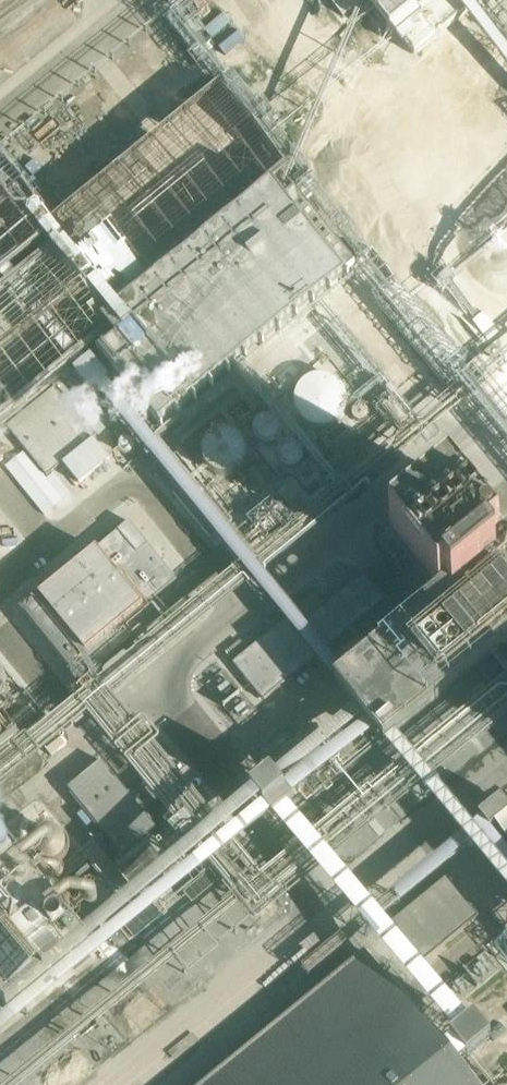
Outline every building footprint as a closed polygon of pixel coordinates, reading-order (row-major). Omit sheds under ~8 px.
[(342,18),(364,0),(328,0),(342,18)] [(414,57),(476,7),(471,0),(368,0),(414,57)] [(215,41),(239,23),(229,11),(205,29),(215,41)] [(273,56),(277,75),(298,71),(293,52),(273,56)] [(278,332),(281,336),(282,335),(279,331),(294,318),(298,322),(315,307),(313,304),(328,291),(331,294),(332,293),(329,290),(345,277),(348,281),(349,280),(346,276),(355,269),(295,195),(286,202),(271,185),(288,171),(218,86),(130,159),(120,166),(49,225),(64,244),(56,251),(55,250),(52,252),(54,253),(38,265),(35,261),(33,262),(37,267),(22,279),(18,275),(16,276),(20,281),(5,293),(1,288),(0,289),(0,290),(3,295),(0,297),(0,421),(14,410),(17,414),(19,413),(15,408),(30,396),(34,400),(36,399),(32,394),(47,382),(51,386),(53,385),(49,381),(64,368),(68,373),(70,371),(66,367),(81,354),(85,359),(87,357),(83,353),(89,348),(149,421),(152,419),(163,433),(164,432),(164,433),(249,363),(245,359),(261,346),(264,350),(265,349),(262,345),(278,332)] [(5,271),(8,276),(10,274),(6,270),(20,259),(24,263),(25,262),(22,257),(37,245),(41,249),(42,248),(39,244),(49,235),(50,236),(53,234),(52,232),(54,231),(0,165),(0,275),(5,271)] [(348,411),(349,405),(348,400),(346,394),(343,389),(341,385),(336,381),(331,379),(328,378),(321,377),(317,377),(310,379),(306,382),(302,385),(298,389),(295,394),(294,400),(293,405),(293,410),(295,415),(301,424),(308,430),(312,431),(318,433),(326,432),(331,431),(340,425),(343,422),(346,417),(348,411)] [(96,435),(57,388),(10,427),(49,474),(96,435)] [(120,419),(112,408),(100,417),(93,408),(82,415),(97,435),(120,419)] [(233,422),(203,454),(232,481),(262,450),(233,422)] [(98,450),(68,473),(77,485),(107,462),(98,450)] [(450,600),(411,638),(462,691),(506,648),(506,509),(482,483),(479,486),(464,471),(387,546),(396,556),(402,550),(450,600)] [(119,627),(134,615),(176,581),(129,523),(25,608),(24,606),(19,610),(20,612),(77,683),(129,640),(119,627)] [(232,664),(263,701),(385,601),(363,575),(323,607),(315,597),(232,664)] [(325,665),(337,680),(367,655),(355,640),(325,665)] [(0,672),(0,692),(12,707),(22,699),(0,672)] [(400,726),(418,712),(402,690),(384,704),(400,726)] [(12,718),(0,704),(0,756),(26,735),(12,718)] [(449,743),(429,730),(417,749),(437,762),(449,743)] [(67,791),(123,859),(157,831),(101,762),(67,791)] [(45,837),(48,861),(68,858),(65,834),(45,837)] [(8,1016),(89,950),(1,841),(0,842),(0,1006),(8,1016)] [(403,900),(459,858),(448,842),(392,884),(403,900)] [(438,888),(404,919),(436,954),(480,914),(447,877),(437,887),(438,888)] [(363,953),(202,1084),(472,1084),(363,953)] [(491,993),(506,1011),(506,989),(502,984),(491,993)]
